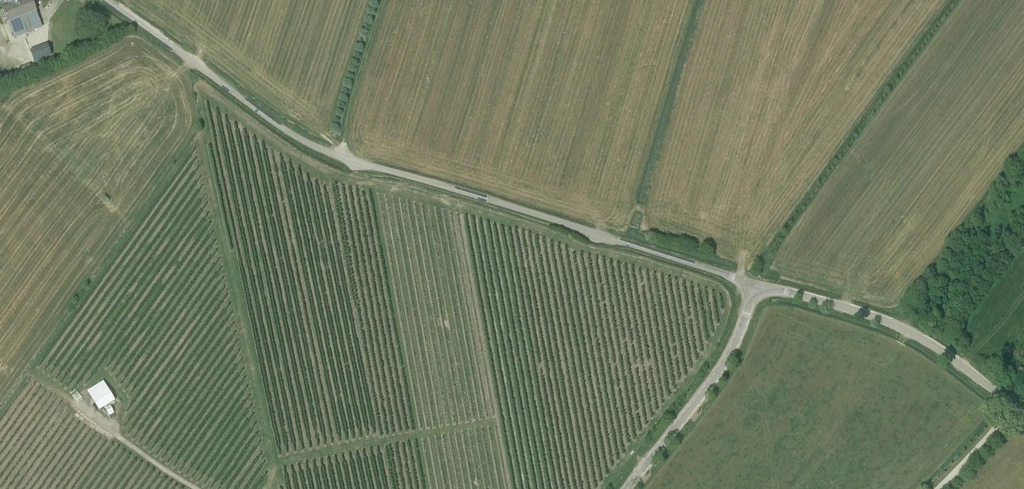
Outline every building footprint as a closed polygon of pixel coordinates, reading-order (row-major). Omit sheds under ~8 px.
[(2,8),(1,8),(7,23),(8,23),(11,30),(14,38),(42,26),(39,19),(35,11),(36,11),(32,0),(25,0),(23,0),(0,0),(0,2),(2,8)] [(46,46),(29,54),(35,64),(51,57),(46,46)] [(29,67),(25,69),(20,71),(22,77),(27,74),(32,72),(29,67)] [(99,411),(115,401),(103,381),(87,391),(99,411)] [(106,409),(110,416),(114,414),(110,406),(106,409)]
